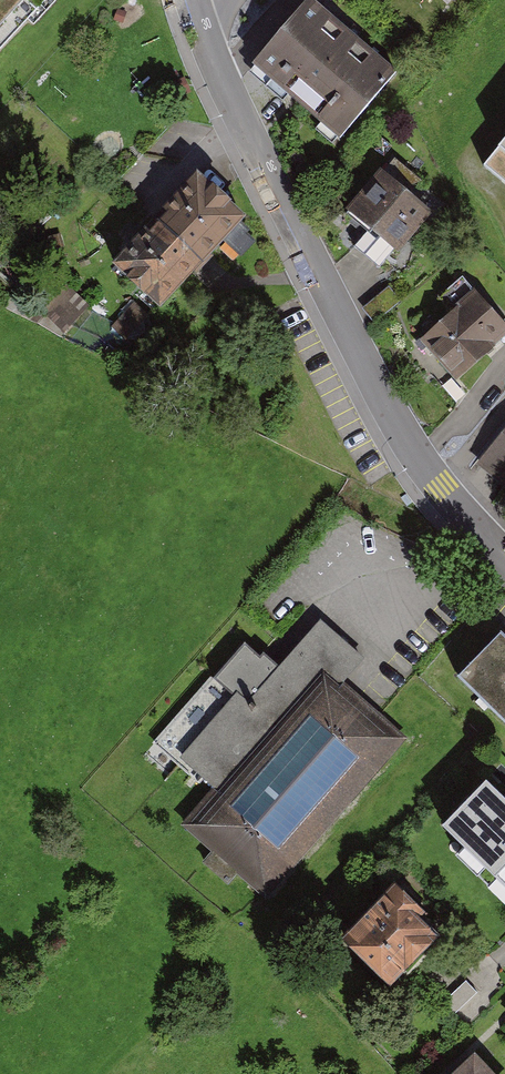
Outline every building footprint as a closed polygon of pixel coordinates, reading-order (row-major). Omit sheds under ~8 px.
[(44,0),(0,0),(0,48),(44,0)] [(309,0),(301,0),(247,65),(339,141),(396,72),(309,0)] [(483,166),(504,185),(504,140),(483,166)] [(381,157),(340,207),(396,253),(437,203),(381,157)] [(237,217),(185,169),(98,263),(150,311),(237,217)] [(411,338),(449,381),(504,331),(504,326),(470,286),(411,338)] [(55,290),(40,319),(71,335),(86,306),(55,290)] [(472,462),(503,487),(504,484),(504,423),(472,462)] [(210,790),(178,827),(265,903),(410,737),(347,682),(369,657),(318,612),(273,663),(249,643),(207,690),(227,707),(178,762),(210,790)] [(492,633),(449,676),(504,731),(504,645),(492,633)] [(427,822),(504,901),(504,808),(474,776),(427,822)] [(428,931),(378,882),(324,937),(373,986),(428,931)] [(440,1073),(487,1073),(466,1051),(440,1073)]
